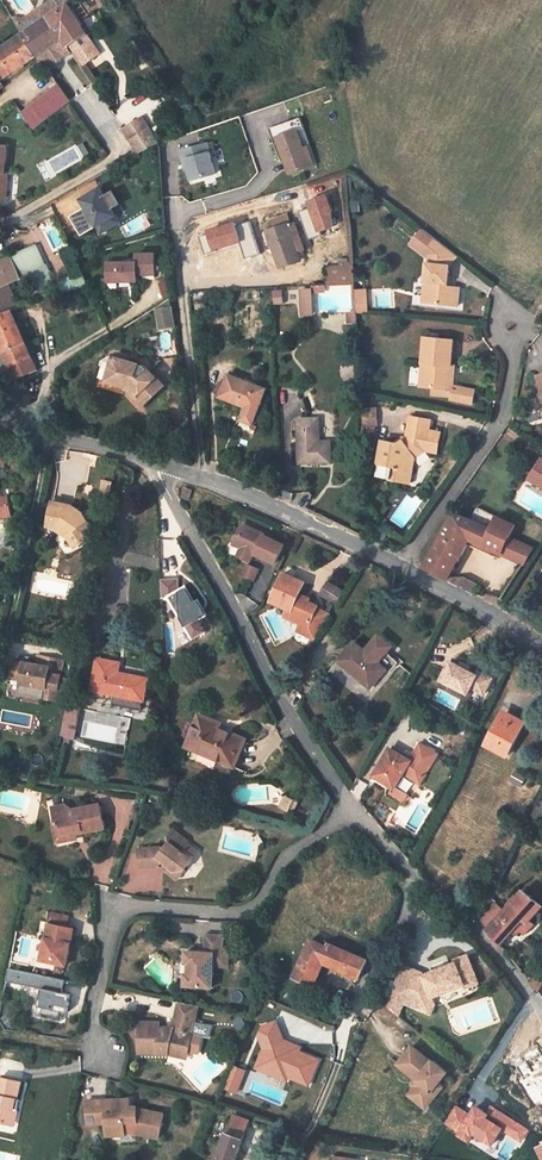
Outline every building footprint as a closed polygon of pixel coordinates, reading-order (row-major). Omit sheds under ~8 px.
[(62,38),(67,45),(68,46),(81,66),(100,54),(86,34),(66,5),(64,6),(60,1),(55,5),(58,10),(24,33),(0,50),(0,80),(37,55),(62,38)] [(52,1),(17,23),(21,29),(24,33),(58,10),(55,5),(52,1)] [(47,68),(70,52),(66,46),(67,45),(62,38),(37,55),(47,68)] [(56,80),(48,86),(50,90),(58,84),(56,80)] [(58,84),(50,90),(21,113),(33,130),(71,101),(58,84)] [(290,116),(305,111),(300,96),(284,101),(290,116)] [(158,145),(161,144),(143,119),(124,132),(139,153),(142,151),(158,145)] [(317,163),(305,129),(298,131),(310,165),(317,163)] [(310,165),(298,131),(280,137),(291,172),(310,165)] [(207,141),(177,150),(182,170),(184,170),(186,181),(214,174),(207,151),(209,150),(207,141)] [(0,145),(0,197),(1,184),(8,185),(8,173),(5,173),(7,145),(0,145)] [(212,153),(215,164),(224,162),(221,151),(212,153)] [(109,181),(104,173),(92,180),(97,188),(109,181)] [(105,186),(82,199),(88,208),(72,217),(83,237),(99,228),(103,234),(124,222),(121,217),(123,216),(119,209),(127,205),(118,190),(110,194),(105,186)] [(67,222),(55,202),(49,206),(60,226),(67,222)] [(305,250),(295,222),(288,225),(297,253),(305,250)] [(297,253),(288,225),(269,231),(275,246),(282,267),(300,261),(297,253)] [(269,231),(263,233),(268,248),(275,246),(269,231)] [(434,262),(431,295),(439,296),(439,304),(461,307),(463,290),(452,288),(454,266),(462,257),(445,244),(444,243),(437,248),(436,262),(434,262)] [(36,248),(11,259),(0,264),(0,287),(10,283),(34,272),(45,268),(36,248)] [(106,282),(157,280),(156,252),(133,252),(134,260),(105,261),(106,282)] [(11,259),(10,255),(6,253),(0,256),(0,263),(0,264),(11,259)] [(354,267),(327,268),(328,285),(349,284),(355,284),(354,267)] [(34,272),(41,289),(53,285),(45,268),(34,272)] [(0,287),(0,315),(11,310),(5,296),(14,292),(13,292),(10,283),(0,287)] [(314,294),(327,293),(328,285),(313,286),(314,294)] [(300,288),(300,316),(313,316),(313,288),(300,288)] [(359,290),(360,305),(370,305),(369,290),(359,290)] [(20,306),(17,301),(14,292),(5,296),(11,310),(20,306)] [(170,302),(154,305),(159,330),(176,326),(170,302)] [(360,305),(360,313),(370,314),(370,305),(360,305)] [(15,380),(39,370),(32,355),(27,357),(13,327),(19,325),(11,310),(0,315),(0,344),(15,380)] [(32,355),(19,325),(13,327),(27,357),(32,355)] [(432,340),(427,388),(449,390),(451,366),(455,367),(458,342),(432,340)] [(171,386),(152,369),(123,360),(120,359),(110,362),(110,368),(120,371),(116,383),(140,391),(138,397),(150,408),(171,386)] [(458,391),(460,367),(455,367),(451,366),(449,390),(458,391)] [(257,408),(264,390),(229,376),(226,384),(222,394),(221,396),(242,405),(244,405),(244,404),(247,405),(247,407),(242,420),(251,424),(256,411),(257,408)] [(220,382),(216,392),(222,394),(226,384),(220,382)] [(376,408),(363,408),(364,424),(376,423),(376,408)] [(383,463),(398,466),(396,477),(415,480),(419,455),(430,449),(441,451),(444,430),(431,428),(432,417),(412,414),(409,436),(404,441),(388,439),(383,463)] [(331,462),(330,441),(320,441),(316,441),(316,436),(320,436),(319,418),(297,419),(300,463),(331,462)] [(239,422),(238,429),(251,432),(252,426),(239,422)] [(541,487),(541,458),(529,478),(541,487)] [(381,474),(396,477),(398,466),(383,463),(381,474)] [(114,483),(104,482),(102,494),(111,495),(114,483)] [(188,499),(191,490),(184,488),(180,497),(188,499)] [(88,523),(83,509),(71,500),(51,494),(44,517),(54,521),(63,528),(68,542),(84,534),(88,523)] [(491,530),(496,518),(476,509),(471,521),(491,530)] [(491,530),(471,521),(453,512),(423,567),(444,578),(466,538),(471,540),(493,550),(501,554),(509,538),(514,526),(496,518),(491,530)] [(246,530),(241,527),(237,535),(243,537),(246,530)] [(243,537),(237,535),(231,548),(232,548),(242,552),(238,560),(247,564),(251,556),(273,567),(282,548),(262,538),(261,540),(257,538),(258,535),(246,530),(243,537)] [(376,535),(385,540),(387,534),(379,530),(376,535)] [(13,542),(5,538),(1,548),(9,551),(13,542)] [(451,576),(471,540),(466,538),(444,578),(448,581),(451,576)] [(520,563),(530,548),(509,538),(501,554),(520,563)] [(242,552),(232,548),(229,556),(238,560),(242,552)] [(256,573),(245,568),(240,579),(251,584),(256,573)] [(304,584),(284,575),(271,603),(287,610),(284,617),(301,625),(308,628),(304,636),(315,640),(330,616),(316,610),(318,607),(308,603),(309,600),(299,595),(304,584)] [(471,593),(476,583),(464,577),(451,576),(448,581),(471,593)] [(328,583),(320,597),(336,606),(344,592),(328,583)] [(308,628),(301,625),(297,633),(304,636),(308,628)] [(364,653),(353,644),(337,662),(370,690),(386,671),(389,674),(397,664),(385,654),(391,648),(378,637),(364,653)] [(35,666),(23,664),(23,662),(11,660),(7,678),(19,681),(18,686),(43,691),(41,701),(53,703),(58,679),(61,662),(65,645),(41,642),(37,657),(35,666)] [(119,664),(98,659),(91,691),(113,695),(111,705),(139,711),(142,701),(146,679),(117,673),(119,664)] [(459,665),(450,660),(441,679),(467,693),(470,687),(483,693),(491,677),(478,670),(476,674),(468,669),(459,665)] [(440,681),(437,688),(466,703),(469,697),(440,681)] [(73,709),(73,712),(71,723),(62,721),(58,738),(73,741),(80,710),(73,709)] [(73,712),(64,710),(62,721),(71,723),(73,712)] [(525,723),(505,713),(499,725),(496,723),(485,744),(507,756),(525,723)] [(214,722),(199,715),(185,747),(234,768),(246,739),(218,728),(212,726),(214,722)] [(421,745),(411,761),(389,750),(373,777),(393,790),(403,774),(420,785),(438,756),(421,745)] [(524,778),(515,773),(511,781),(520,786),(524,778)] [(393,790),(392,789),(387,796),(402,804),(406,797),(393,790)] [(295,799),(287,796),(283,808),(291,811),(295,799)] [(541,821),(541,801),(531,818),(540,824),(541,821)] [(58,804),(45,807),(48,824),(55,824),(58,840),(70,838),(69,830),(75,828),(75,832),(99,827),(94,804),(67,809),(58,804)] [(48,824),(47,825),(50,841),(58,840),(55,824),(48,824)] [(158,867),(163,863),(173,872),(184,870),(191,862),(185,857),(189,852),(189,844),(175,833),(169,839),(171,849),(160,851),(159,849),(137,852),(139,870),(158,867)] [(257,835),(256,839),(253,850),(258,852),(260,844),(266,842),(261,833),(257,835)] [(285,894),(289,886),(283,883),(278,892),(285,894)] [(523,891),(504,912),(487,930),(501,944),(517,926),(526,935),(534,925),(530,921),(541,907),(541,905),(523,891)] [(504,912),(495,904),(479,921),(487,930),(504,912)] [(51,921),(70,925),(72,915),(53,911),(51,921)] [(71,967),(79,927),(70,925),(51,921),(43,961),(71,967)] [(207,988),(207,968),(224,967),(222,951),(216,951),(216,937),(201,937),(202,953),(183,953),(183,966),(186,966),(187,976),(183,976),(184,989),(207,988)] [(327,947),(310,939),(293,978),(307,985),(318,961),(358,979),(366,961),(329,944),(327,947)] [(476,984),(467,956),(454,960),(455,963),(421,974),(422,978),(419,979),(413,993),(393,984),(383,1006),(394,1015),(399,1002),(414,1009),(422,991),(426,989),(429,996),(462,986),(463,988),(476,984)] [(421,974),(420,970),(402,965),(393,984),(413,993),(419,979),(422,978),(421,974)] [(11,969),(8,981),(43,988),(39,1006),(72,1013),(76,993),(64,991),(66,980),(11,969)] [(314,972),(307,985),(312,988),(318,974),(314,972)] [(532,979),(530,982),(538,991),(541,985),(541,984),(532,979)] [(422,991),(414,1009),(426,1014),(431,1003),(429,996),(426,989),(422,991)] [(175,1001),(171,1024),(158,1024),(158,1019),(136,1018),(132,1052),(163,1054),(165,1047),(187,1052),(198,1054),(202,1036),(190,1033),(193,1020),(195,1020),(198,1006),(175,1001)] [(276,1022),(262,1027),(259,1035),(265,1049),(261,1057),(272,1061),(267,1072),(286,1080),(288,1076),(308,1085),(319,1061),(299,1052),(301,1048),(283,1041),(276,1022)] [(431,1060),(412,1043),(397,1061),(416,1077),(419,1080),(414,1084),(419,1088),(412,1096),(424,1106),(435,1093),(431,1089),(438,1081),(447,1070),(433,1058),(431,1060)] [(163,1054),(185,1060),(187,1052),(165,1047),(163,1054)] [(272,1061),(261,1057),(257,1067),(267,1072),(272,1061)] [(236,1066),(226,1090),(238,1094),(247,1070),(236,1066)] [(419,1080),(416,1077),(412,1082),(405,1090),(412,1096),(419,1088),(414,1084),(419,1080)] [(6,1127),(9,1111),(14,1112),(20,1085),(0,1080),(0,1126),(6,1127)] [(442,1085),(438,1081),(431,1089),(435,1093),(442,1085)] [(85,1128),(105,1126),(106,1136),(126,1134),(125,1124),(138,1124),(133,1133),(158,1138),(163,1113),(138,1109),(130,1110),(129,1100),(84,1103),(85,1128)] [(232,1115),(215,1159),(234,1159),(248,1121),(232,1115)]
